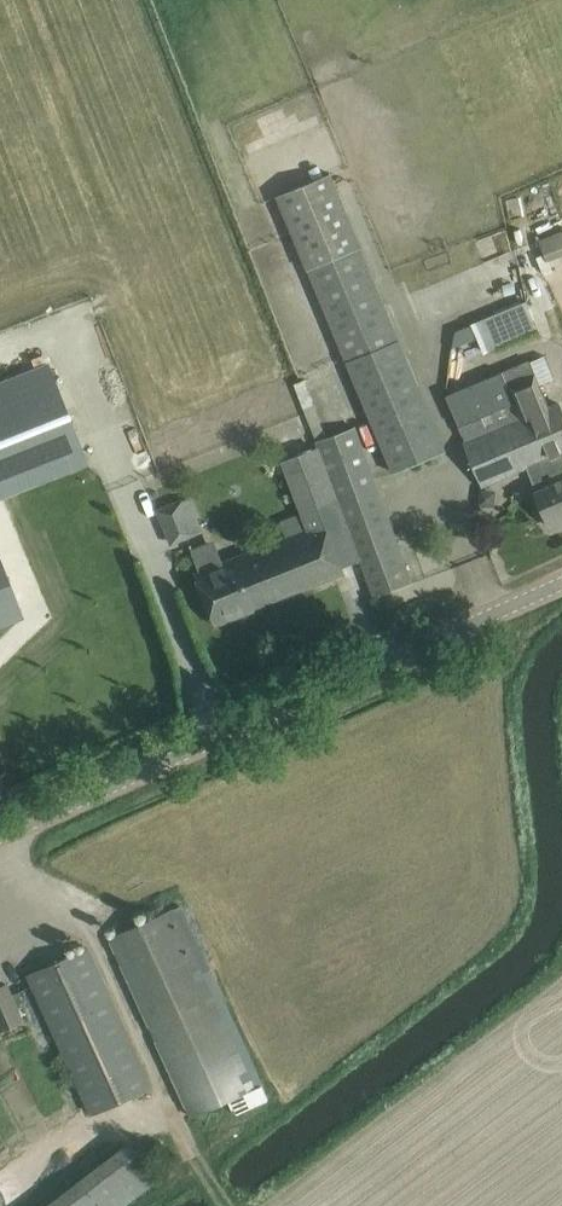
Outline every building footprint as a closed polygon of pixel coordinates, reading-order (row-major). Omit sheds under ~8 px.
[(393,472),(444,450),(327,174),(278,194),(393,472)] [(481,255),(510,249),(506,230),(477,236),(481,255)] [(539,330),(527,301),(474,322),(485,351),(539,330)] [(463,444),(480,485),(526,466),(548,457),(552,467),(561,463),(561,411),(558,402),(540,411),(536,402),(544,398),(537,382),(528,360),(502,371),(513,403),(520,420),(467,443),(463,444)] [(46,362),(0,381),(0,497),(87,463),(46,362)] [(502,371),(446,395),(459,425),(513,403),(502,371)] [(411,582),(355,428),(320,441),(343,502),(339,503),(373,596),(411,582)] [(287,537),(235,557),(254,606),(343,571),(345,570),(342,565),(358,558),(314,446),(282,459),(304,513),(281,522),(287,537)] [(264,468),(273,471),(278,459),(269,455),(264,468)] [(526,466),(538,490),(536,492),(538,497),(548,520),(550,525),(561,520),(561,463),(552,467),(548,457),(526,466)] [(202,529),(189,498),(183,499),(182,498),(157,508),(172,543),(196,533),(196,532),(202,529)] [(255,609),(254,606),(234,557),(195,573),(215,625),(255,609)] [(22,618),(0,562),(0,626),(22,618)] [(253,1088),(172,908),(110,937),(190,1116),(253,1088)] [(151,1087),(87,947),(28,974),(92,1114),(151,1087)] [(6,984),(0,986),(0,1022),(2,1028),(22,1019),(6,984)] [(156,1176),(124,1137),(37,1205),(119,1205),(156,1176)]
